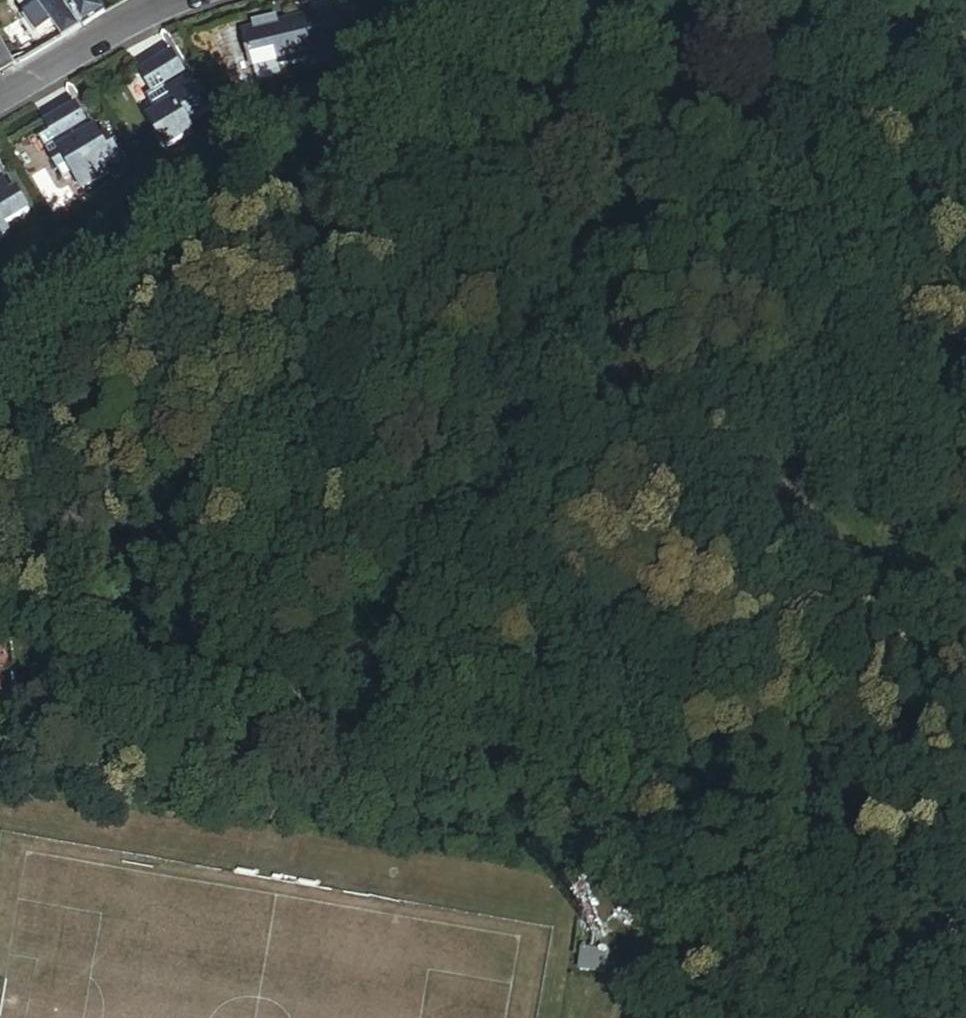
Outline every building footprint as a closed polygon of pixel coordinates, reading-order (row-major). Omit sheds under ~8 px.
[(82,28),(62,0),(36,0),(43,11),(29,21),(40,36),(53,27),(61,40),(82,28)] [(105,15),(94,0),(62,0),(82,28),(105,15)] [(16,65),(2,42),(0,43),(0,75),(16,65)] [(5,677),(1,643),(0,643),(0,693),(4,692),(6,707),(15,705),(11,676),(5,677)] [(579,971),(607,975),(610,953),(582,949),(579,971)]
